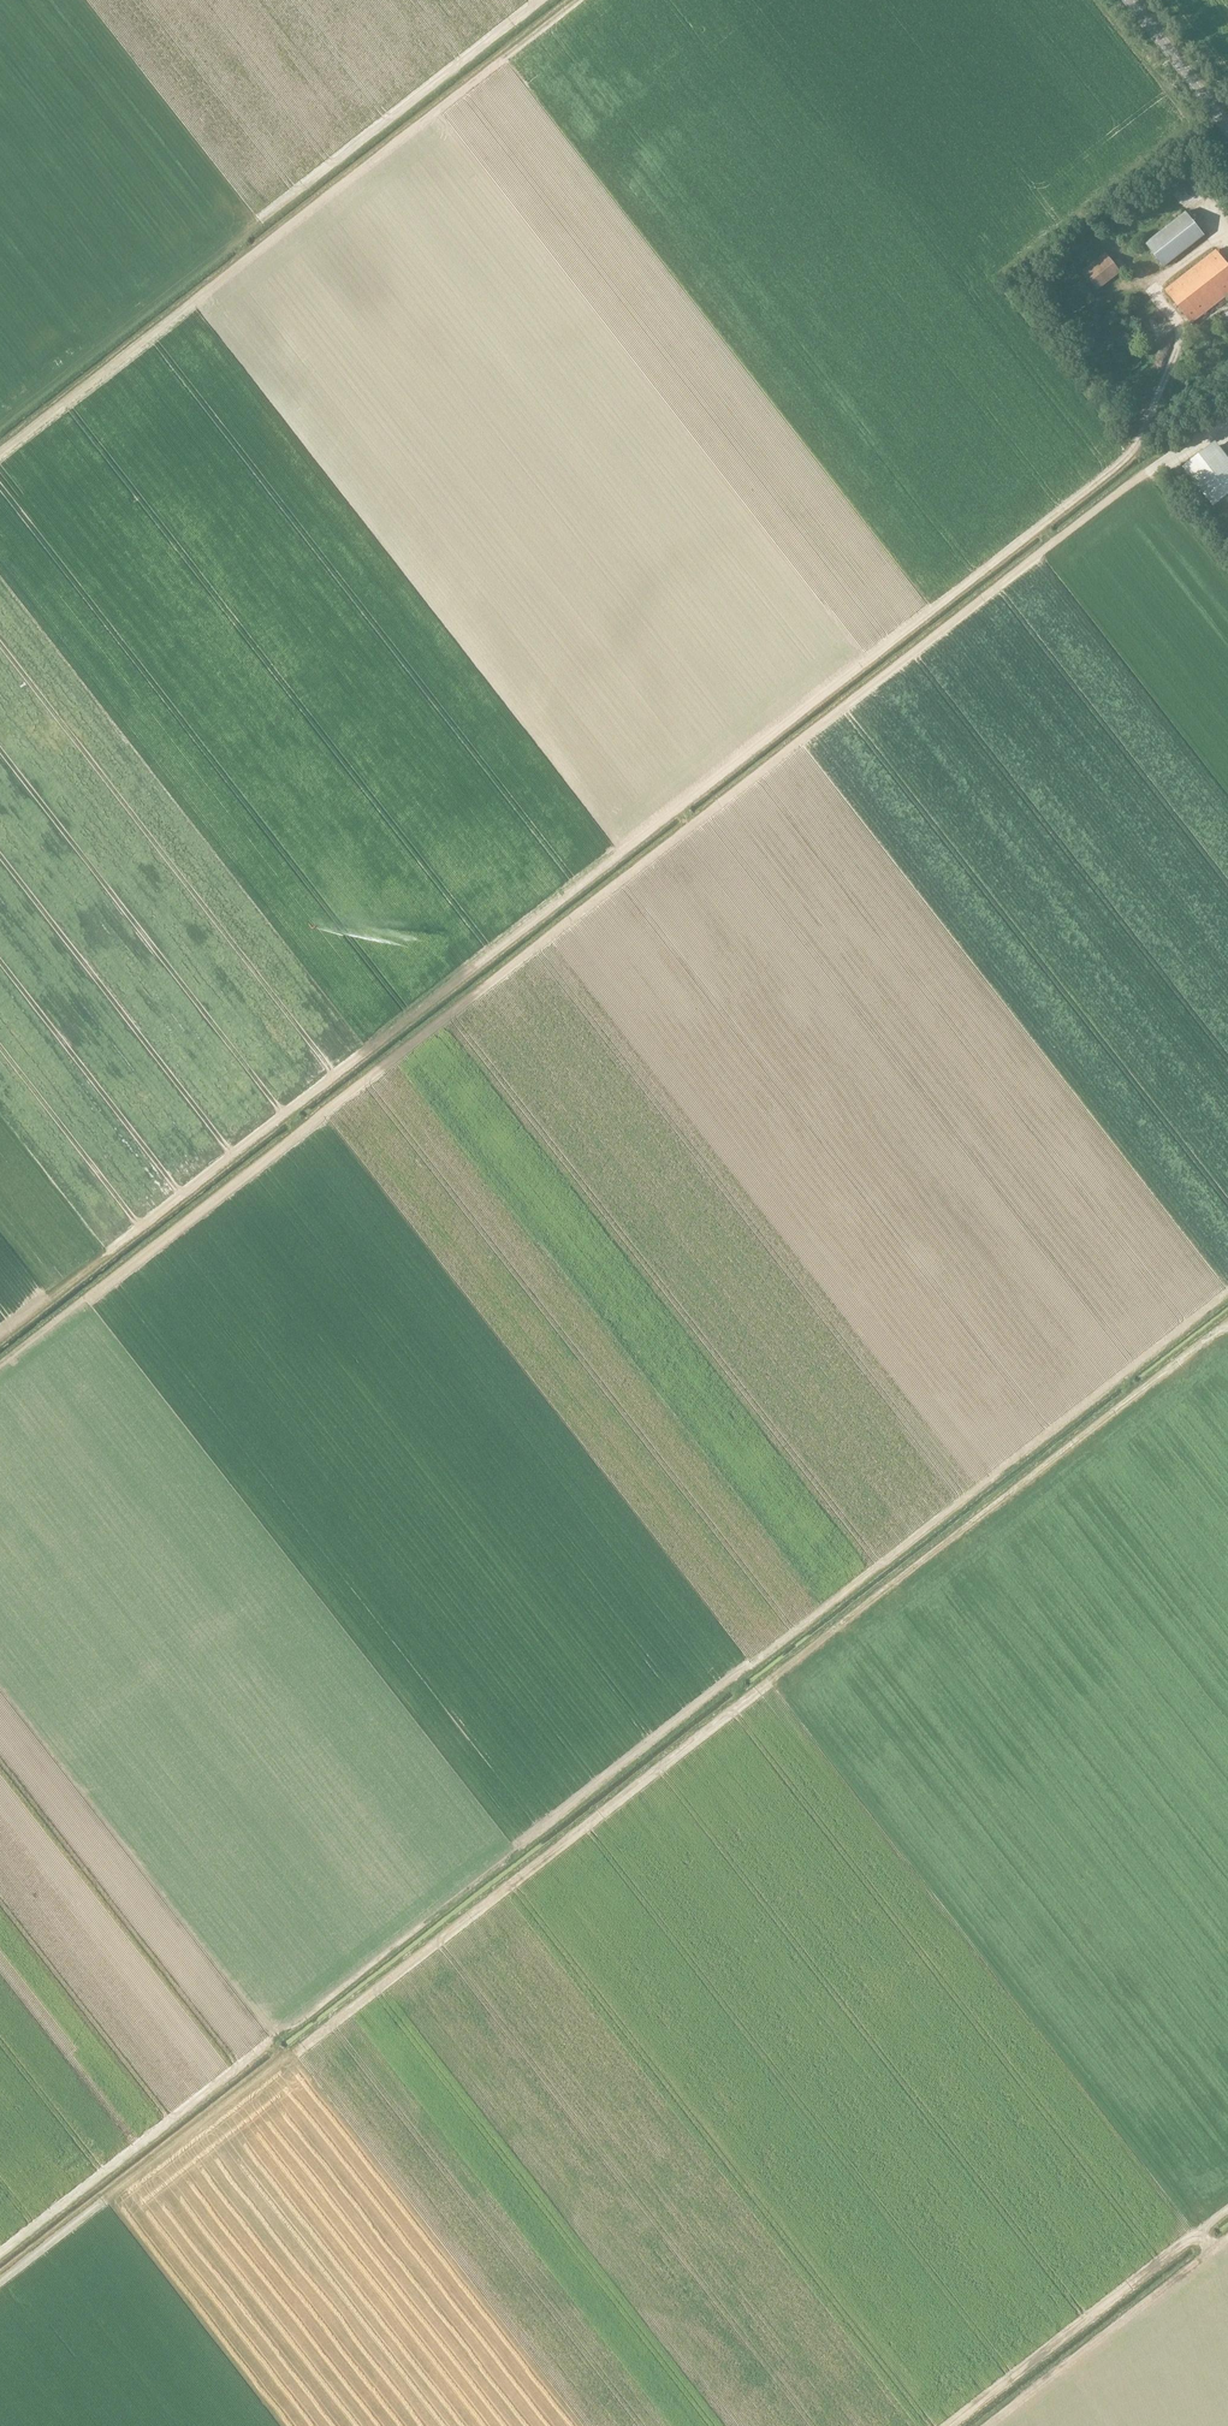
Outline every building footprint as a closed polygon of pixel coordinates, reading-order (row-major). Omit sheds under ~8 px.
[(1163,267),(1204,235),(1185,211),(1144,243),(1163,267)] [(1215,250),(1164,289),(1191,324),(1224,297),(1227,302),(1227,267),(1215,250)] [(1097,291),(1121,272),(1105,252),(1081,271),(1097,291)] [(1160,335),(1168,330),(1156,312),(1148,317),(1160,335)]
